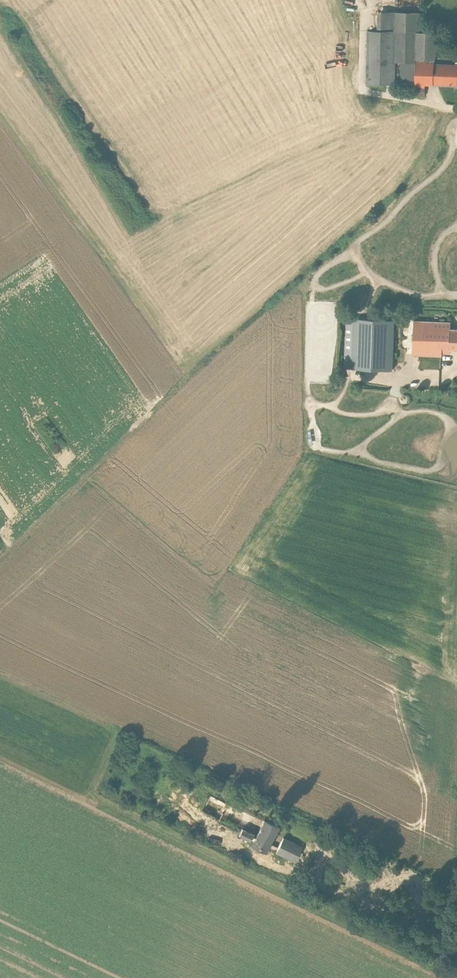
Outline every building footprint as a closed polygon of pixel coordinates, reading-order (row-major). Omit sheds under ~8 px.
[(455,62),(455,64),(435,63),(436,33),(420,32),(421,12),(394,12),(394,31),(367,31),(366,84),(395,85),(395,62),(401,63),(401,83),(404,83),(404,88),(415,89),(415,97),(425,97),(425,85),(433,85),(433,84),(456,85),(456,62),(455,62)] [(344,368),(393,370),(394,321),(346,319),(344,368)] [(456,349),(456,329),(450,329),(450,322),(414,321),(413,354),(418,354),(417,363),(430,364),(430,370),(441,371),(442,364),(442,352),(450,352),(450,348),(456,349)] [(277,854),(275,858),(285,863),(287,859),(295,863),(298,856),(300,852),(303,846),(283,837),(278,848),(272,845),(280,827),(263,819),(255,837),(253,836),(254,834),(243,828),(242,829),(238,836),(250,842),(251,840),(253,841),(251,846),(267,854),(270,849),(274,851),(276,852),(275,853),(277,854)]
